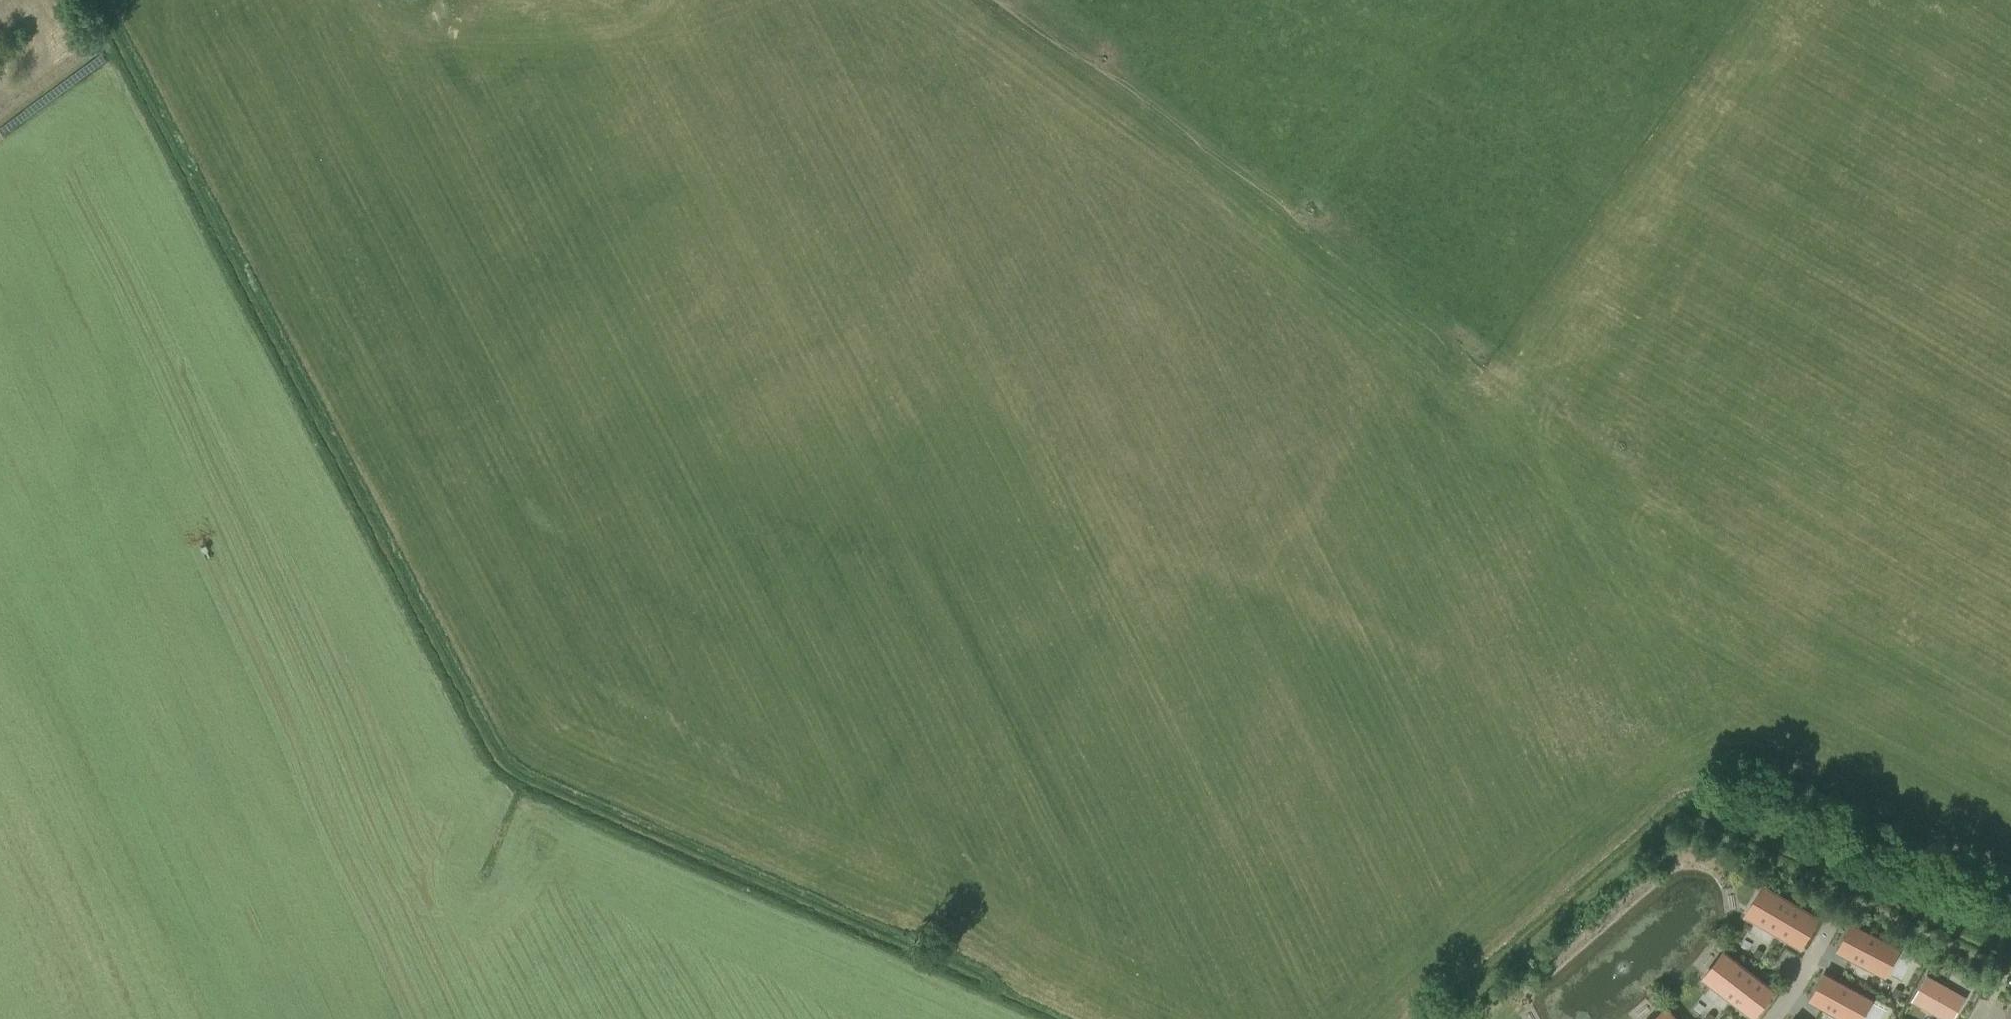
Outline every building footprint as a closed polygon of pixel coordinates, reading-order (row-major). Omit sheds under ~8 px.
[(1790,941),(1798,945),(1814,918),(1771,893),(1755,920),(1784,937),(1783,938),(1790,942),(1790,941)] [(1851,957),(1875,970),(1888,945),(1853,927),(1840,951),(1845,954),(1844,955),(1851,958),(1851,957)] [(1731,959),(1711,984),(1751,1015),(1771,989),(1731,959)] [(1813,1000),(1817,1003),(1816,1004),(1823,1008),(1824,1007),(1846,1018),(1848,1018),(1861,995),(1826,976),(1819,988),(1813,1000)] [(1913,1001),(1945,1018),(1949,1018),(1955,1009),(1957,1010),(1963,998),(1926,977),(1913,1001)]
